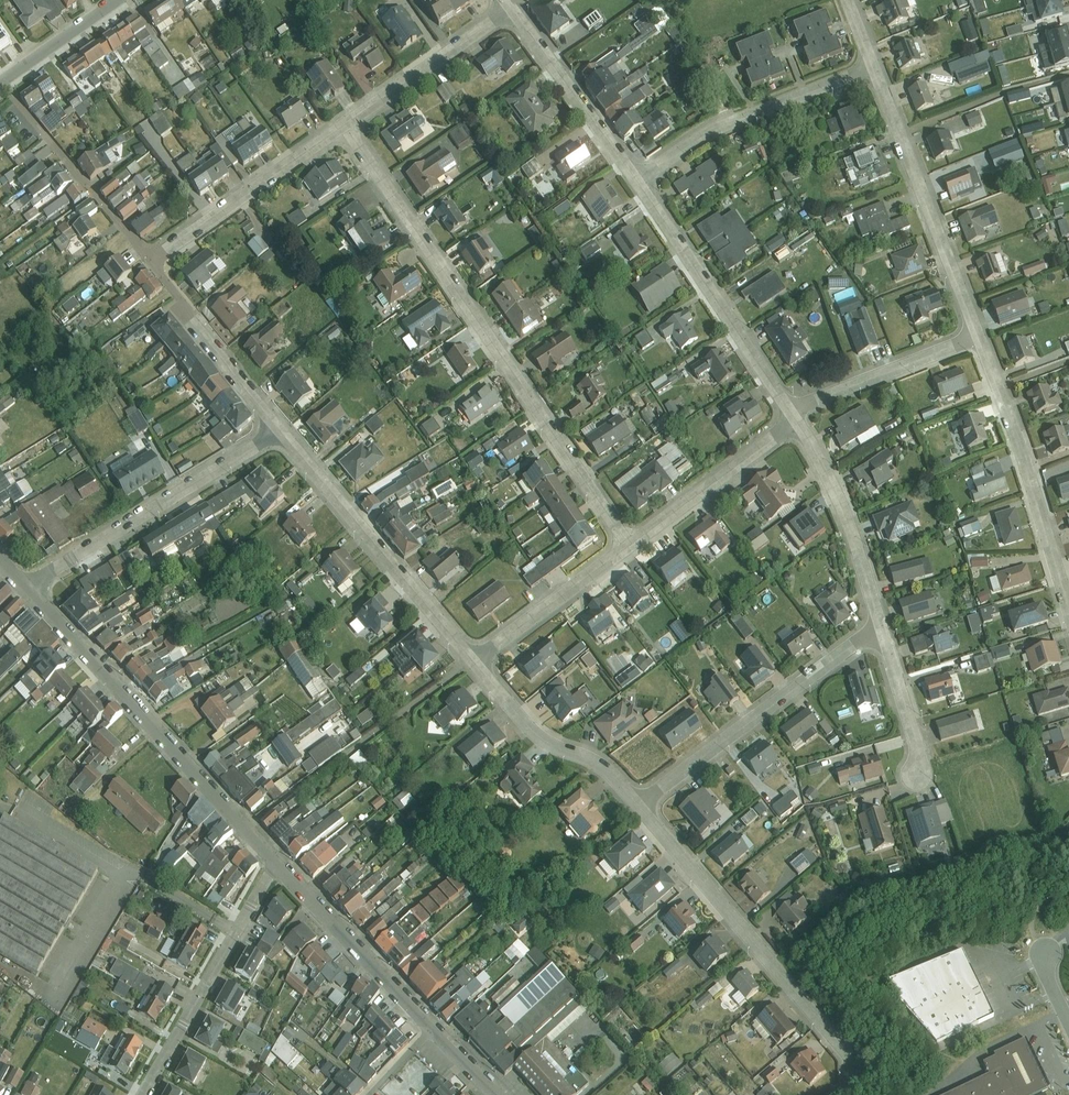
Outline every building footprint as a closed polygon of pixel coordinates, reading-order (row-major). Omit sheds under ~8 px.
[(52,0),(17,0),(13,3),(30,31),(48,20),(50,24),(62,17),(52,0)] [(64,11),(78,5),(76,0),(60,0),(64,11)] [(146,13),(161,34),(207,0),(164,0),(146,13)] [(445,0),(430,0),(424,4),(440,26),(456,15),(445,0)] [(456,15),(478,0),(445,0),(456,15)] [(550,39),(572,24),(563,11),(560,13),(551,0),(547,0),(531,11),(550,39)] [(874,8),(877,17),(880,16),(885,29),(910,20),(903,0),(897,0),(874,8)] [(977,15),(985,13),(981,0),(976,0),(973,1),(977,15)] [(1025,1),(1027,10),(1058,2),(1057,0),(1030,0),(1025,1)] [(352,2),(344,1),(343,14),(351,15),(352,2)] [(1058,2),(1027,10),(1026,10),(1028,19),(1032,18),(1034,25),(1062,18),(1058,2)] [(400,9),(383,21),(401,47),(418,35),(400,9)] [(584,24),(589,31),(603,21),(598,14),(584,24)] [(827,14),(793,26),(798,41),(801,40),(805,53),(802,54),(807,69),(842,57),(837,42),(833,44),(828,31),(833,30),(827,14)] [(138,19),(126,27),(134,39),(146,31),(138,19)] [(980,26),(983,38),(990,36),(987,24),(980,26)] [(281,36),(290,31),(286,25),(277,31),(281,36)] [(126,27),(112,37),(120,49),(134,39),(126,27)] [(315,28),(307,27),(305,40),(314,41),(315,28)] [(1021,27),(1007,30),(1009,38),(1023,34),(1021,27)] [(146,31),(134,39),(157,72),(169,65),(146,31)] [(1068,48),(1068,44),(1066,31),(1045,37),(1048,47),(1039,50),(1040,56),(1068,48)] [(103,43),(111,55),(120,49),(112,37),(110,35),(102,41),(103,43)] [(769,35),(735,49),(741,64),(744,63),(749,75),(746,77),(751,91),(786,77),(780,63),(776,64),(771,53),(775,51),(769,35)] [(357,38),(343,48),(353,63),(361,57),(371,72),(384,63),(365,37),(359,42),(357,38)] [(197,41),(191,47),(195,51),(201,44),(197,41)] [(506,42),(477,64),(488,79),(502,69),(506,76),(522,64),(506,42)] [(97,47),(105,59),(111,55),(103,43),(97,47)] [(895,51),(902,69),(920,63),(913,44),(895,51)] [(96,45),(79,57),(89,70),(105,59),(97,47),(96,45)] [(1040,56),(1042,63),(1049,61),(1052,72),(1068,67),(1068,48),(1040,56)] [(1000,53),(993,55),(995,64),(1003,62),(1000,53)] [(983,55),(948,69),(951,77),(954,76),(958,85),(990,73),(983,55)] [(79,57),(63,68),(73,81),(89,70),(79,57)] [(200,66),(207,74),(218,65),(210,57),(200,66)] [(324,64),(306,77),(325,103),(343,90),(324,64)] [(582,75),(589,84),(602,75),(595,65),(582,75)] [(677,85),(683,69),(673,65),(667,81),(677,85)] [(1007,69),(999,71),(1003,88),(1011,86),(1007,69)] [(586,86),(597,102),(613,90),(617,88),(606,72),(602,75),(589,84),(586,86)] [(58,73),(50,78),(59,90),(66,84),(58,73)] [(950,87),(947,79),(935,84),(937,91),(950,87)] [(45,81),(35,88),(44,100),(54,93),(45,81)] [(187,81),(172,91),(180,101),(194,91),(187,81)] [(540,94),(530,81),(500,102),(531,145),(560,124),(557,120),(562,117),(552,103),(546,107),(538,95),(540,94)] [(447,83),(436,91),(446,104),(457,96),(447,83)] [(908,92),(917,113),(933,106),(924,85),(908,92)] [(219,96),(227,91),(225,87),(216,91),(219,96)] [(35,88),(20,99),(29,111),(44,100),(35,88)] [(597,102),(606,115),(618,106),(622,103),(613,90),(597,102)] [(1008,98),(1010,105),(1031,99),(1029,93),(1008,98)] [(200,94),(190,99),(194,106),(203,101),(200,94)] [(76,97),(68,103),(72,110),(81,104),(76,97)] [(276,113),(288,130),(307,117),(295,100),(276,113)] [(81,104),(72,110),(79,120),(87,114),(81,104)] [(1047,113),(1056,111),(1054,105),(1045,108),(1047,113)] [(606,115),(616,128),(628,120),(618,106),(606,115)] [(842,132),(845,138),(865,131),(861,120),(858,121),(854,109),(837,115),(839,122),(842,132)] [(643,122),(655,139),(672,127),(661,110),(643,122)] [(53,113),(42,121),(51,134),(62,127),(53,113)] [(380,136),(393,155),(402,150),(399,145),(410,138),(414,144),(423,137),(406,113),(390,125),(392,128),(380,136)] [(160,114),(149,122),(162,140),(172,132),(160,114)] [(628,120),(616,128),(624,141),(644,127),(635,115),(628,120)] [(978,115),(965,120),(968,128),(981,123),(978,115)] [(222,137),(221,137),(215,141),(220,147),(227,142),(232,148),(254,130),(245,119),(222,137)] [(10,136),(0,121),(0,143),(10,136)] [(839,122),(827,126),(830,136),(842,132),(839,122)] [(1021,131),(1022,137),(1043,131),(1041,125),(1021,131)] [(464,126),(451,136),(459,148),(473,138),(464,126)] [(262,130),(247,140),(258,157),(273,147),(262,130)] [(1006,139),(1014,136),(1012,130),(1004,132),(1006,139)] [(945,135),(926,142),(933,161),(952,154),(945,135)] [(0,143),(0,144),(8,156),(18,149),(10,136),(0,143)] [(247,140),(232,151),(243,167),(258,157),(247,140)] [(45,143),(32,149),(38,163),(51,157),(45,143)] [(575,145),(554,160),(560,168),(565,165),(571,174),(591,160),(585,150),(580,153),(575,145)] [(142,147),(133,150),(136,158),(144,155),(142,147)] [(880,149),(843,163),(848,174),(845,175),(850,187),(853,186),(854,189),(877,180),(875,174),(879,172),(881,179),(891,175),(880,149)] [(989,159),(994,171),(1021,160),(1017,149),(989,159)] [(408,175),(423,199),(436,190),(432,185),(457,169),(446,151),(408,175)] [(29,153),(15,166),(19,170),(24,166),(31,174),(40,166),(29,153)] [(80,164),(91,182),(104,173),(93,155),(80,164)] [(184,173),(197,163),(190,155),(177,165),(184,173)] [(685,179),(671,187),(678,197),(688,190),(695,200),(715,187),(710,179),(725,169),(717,157),(695,171),(697,175),(687,182),(685,179)] [(217,161),(202,171),(213,188),(228,177),(217,161)] [(535,162),(523,171),(530,181),(542,173),(535,162)] [(336,163),(306,182),(319,202),(349,183),(336,163)] [(132,176),(140,171),(135,164),(127,169),(132,176)] [(31,174),(19,184),(25,191),(46,172),(40,166),(31,174)] [(47,181),(29,193),(34,200),(52,188),(66,178),(58,167),(44,177),(47,181)] [(495,168),(480,178),(485,185),(500,175),(495,168)] [(127,170),(115,177),(120,185),(132,178),(127,170)] [(202,171),(187,182),(199,198),(213,188),(202,171)] [(944,184),(950,198),(956,195),(957,199),(980,190),(973,172),(944,184)] [(12,174),(4,179),(9,187),(16,182),(12,174)] [(1040,179),(1046,196),(1053,193),(1051,186),(1058,184),(1055,175),(1040,179)] [(52,188),(57,196),(72,186),(66,178),(52,188)] [(139,179),(133,184),(141,194),(146,189),(139,179)] [(547,180),(535,187),(543,199),(554,192),(547,180)] [(584,200),(599,222),(624,206),(609,183),(584,200)] [(114,184),(101,195),(106,202),(119,191),(114,184)] [(80,188),(67,197),(71,203),(74,207),(87,198),(80,188)] [(773,194),(776,203),(782,201),(779,192),(773,194)] [(121,193),(108,204),(114,211),(127,201),(121,193)] [(67,197),(44,214),(48,220),(71,203),(67,197)] [(90,204),(77,214),(82,221),(95,211),(90,204)] [(131,204),(118,214),(124,222),(137,212),(131,204)] [(357,204),(341,215),(345,220),(338,225),(347,238),(354,233),(366,225),(370,222),(357,204)] [(453,204),(437,215),(449,232),(465,221),(453,204)] [(568,204),(555,213),(560,220),(573,211),(568,204)] [(882,205),(853,216),(864,244),(908,228),(904,218),(890,223),(882,205)] [(959,220),(968,244),(984,238),(981,231),(997,225),(991,208),(959,220)] [(1062,209),(1053,211),(1055,218),(1064,216),(1062,209)] [(300,212),(287,221),(294,232),(307,223),(300,212)] [(719,216),(698,230),(713,252),(746,230),(735,213),(723,221),(719,216)] [(149,217),(132,230),(140,239),(156,227),(149,217)] [(524,229),(532,228),(531,219),(522,220),(524,229)] [(73,231),(82,243),(97,232),(88,220),(73,231)] [(250,224),(243,228),(247,234),(254,230),(250,224)] [(61,236),(70,233),(67,225),(58,228),(61,236)] [(354,233),(347,238),(360,256),(369,249),(374,255),(393,241),(385,229),(374,236),(366,225),(354,233)] [(631,227),(614,239),(632,265),(655,249),(647,238),(641,242),(631,227)] [(533,229),(527,233),(535,246),(542,242),(533,229)] [(713,252),(728,275),(749,261),(746,255),(758,247),(746,230),(713,252)] [(1045,232),(1036,237),(1039,242),(1048,237),(1045,232)] [(774,254),(786,246),(780,238),(769,247),(774,254)] [(258,239),(248,248),(258,259),(268,250),(258,239)] [(595,242),(581,252),(588,260),(601,251),(595,242)] [(462,256),(470,269),(474,267),(479,275),(493,265),(479,244),(462,256)] [(896,272),(891,274),(895,284),(928,272),(919,249),(891,260),(896,272)] [(778,265),(791,258),(788,251),(775,258),(778,265)] [(207,253),(180,274),(196,293),(212,281),(205,271),(215,263),(207,253)] [(996,257),(975,265),(978,271),(982,270),(986,282),(1003,276),(996,257)] [(120,258),(96,276),(105,287),(113,282),(117,285),(132,274),(120,258)] [(664,265),(631,287),(648,312),(680,290),(664,265)] [(861,279),(863,268),(856,267),(853,278),(861,279)] [(388,273),(374,283),(390,306),(422,285),(411,269),(393,280),(388,273)] [(760,310),(787,294),(773,271),(738,292),(744,303),(753,298),(760,310)] [(148,273),(136,282),(143,291),(147,297),(150,299),(162,290),(148,273)] [(492,298),(505,317),(526,303),(512,283),(492,298)] [(213,310),(231,332),(253,313),(243,301),(247,298),(239,288),(213,310)] [(143,291),(118,311),(122,317),(147,297),(143,291)] [(906,301),(915,326),(928,321),(926,316),(944,310),(937,291),(906,301)] [(1022,294),(993,306),(1002,328),(1031,316),(1022,294)] [(857,301),(838,309),(841,318),(861,310),(857,301)] [(881,301),(874,304),(880,318),(886,316),(881,301)] [(64,308),(67,315),(80,310),(76,302),(64,308)] [(402,326),(419,350),(432,340),(428,333),(434,329),(439,335),(452,327),(435,303),(402,326)] [(526,303),(505,317),(520,339),(541,324),(526,303)] [(1038,306),(1041,316),(1050,314),(1048,304),(1038,306)] [(687,312),(658,330),(666,341),(672,337),(681,351),(698,340),(688,324),(692,321),(687,312)] [(154,330),(167,346),(182,334),(168,318),(154,330)] [(784,320),(765,333),(789,368),(807,355),(784,320)] [(244,349),(261,370),(275,358),(267,349),(284,336),(275,324),(244,349)] [(849,332),(859,356),(879,348),(870,324),(849,332)] [(339,332),(327,338),(330,344),(342,338),(339,332)] [(646,333),(635,341),(642,350),(653,343),(646,333)] [(167,346),(179,360),(193,349),(182,334),(167,346)] [(546,349),(532,358),(541,374),(547,370),(551,375),(563,368),(559,361),(576,351),(566,336),(554,344),(553,342),(545,347),(546,349)] [(126,349),(136,346),(133,337),(123,340),(126,349)] [(911,341),(914,348),(920,345),(918,339),(911,341)] [(1008,347),(1015,366),(1033,360),(1025,341),(1008,347)] [(461,348),(448,357),(463,379),(476,369),(461,348)] [(179,360),(193,376),(206,364),(193,349),(179,360)] [(720,351),(691,369),(698,379),(710,372),(719,386),(736,375),(720,351)] [(190,378),(202,392),(218,378),(206,364),(193,376),(190,378)] [(294,371),(276,387),(292,407),(298,402),(302,406),(315,395),(294,371)] [(961,371),(934,381),(941,398),(956,392),(967,388),(961,371)] [(666,376),(651,386),(657,394),(683,378),(680,373),(668,380),(666,376)] [(597,375),(580,386),(592,406),(607,397),(601,388),(604,386),(597,375)] [(202,392),(215,406),(230,392),(218,378),(202,392)] [(893,399),(900,395),(895,387),(888,391),(893,399)] [(967,388),(956,392),(959,400),(975,394),(972,387),(967,388)] [(461,408),(470,421),(499,401),(490,388),(461,408)] [(1030,395),(1037,414),(1054,407),(1047,388),(1030,395)] [(221,422),(225,419),(241,404),(230,392),(215,406),(210,410),(221,422)] [(747,394),(724,409),(728,416),(719,421),(730,437),(743,429),(736,418),(742,415),(748,424),(761,416),(747,394)] [(308,424),(325,444),(338,434),(332,427),(346,416),(334,402),(308,424)] [(580,403),(568,410),(572,418),(584,410),(580,403)] [(670,403),(664,408),(673,418),(678,414),(670,403)] [(241,404),(225,419),(236,432),(253,417),(241,404)] [(373,406),(359,417),(364,423),(378,411),(373,406)] [(631,406),(623,410),(626,415),(634,412),(631,406)] [(660,427),(650,409),(641,414),(651,432),(660,427)] [(864,410),(836,425),(841,434),(833,439),(840,450),(855,442),(859,447),(879,436),(864,410)] [(925,421),(939,416),(937,411),(923,415),(925,421)] [(137,432),(146,428),(139,412),(130,416),(137,432)] [(593,424),(580,432),(597,458),(633,435),(620,414),(596,429),(593,424)] [(982,416),(959,425),(968,448),(987,441),(982,428),(986,427),(982,416)] [(376,417),(366,425),(374,434),(384,426),(376,417)] [(432,418),(422,425),(429,435),(439,428),(432,418)] [(1051,447),(1053,455),(1067,450),(1060,430),(1042,436),(1047,449),(1051,447)] [(521,432),(497,447),(508,463),(532,448),(521,432)] [(338,463),(355,485),(387,459),(374,443),(367,449),(362,443),(338,463)] [(130,454),(109,467),(125,494),(163,472),(151,451),(134,461),(130,454)] [(476,452),(465,459),(472,469),(483,462),(476,452)] [(887,452),(852,470),(858,483),(864,480),(866,484),(874,480),(878,486),(893,478),(885,463),(891,460),(887,452)] [(638,467),(615,483),(635,511),(672,484),(655,461),(641,471),(638,467)] [(1008,488),(998,461),(970,471),(977,491),(970,493),(972,501),(1008,488)] [(189,463),(179,470),(182,473),(192,467),(189,463)] [(373,495),(379,503),(429,475),(422,463),(404,473),(406,477),(373,495)] [(545,463),(527,475),(536,489),(554,477),(545,463)] [(271,481),(261,468),(246,482),(256,494),(271,481)] [(773,468),(737,492),(746,506),(755,500),(768,519),(791,504),(778,484),(782,481),(773,468)] [(87,472),(61,488),(65,494),(73,506),(99,490),(87,472)] [(554,477),(536,489),(568,535),(585,524),(554,477)] [(1056,482),(1061,497),(1068,495),(1068,477),(1056,482)] [(23,481),(7,490),(14,502),(30,493),(23,481)] [(244,481),(196,508),(203,521),(246,495),(250,499),(253,496),(256,494),(246,482),(244,481)] [(271,481),(256,494),(253,496),(265,510),(283,495),(271,481)] [(433,488),(436,497),(455,491),(452,481),(433,488)] [(42,495),(49,505),(65,494),(61,488),(59,484),(42,495)] [(40,495),(30,502),(59,541),(55,544),(56,545),(70,535),(40,495)] [(373,495),(361,505),(367,513),(379,503),(373,495)] [(427,511),(435,524),(452,515),(444,501),(427,511)] [(30,502),(16,513),(44,552),(55,544),(59,541),(30,502)] [(875,517),(881,531),(884,529),(889,540),(915,530),(913,524),(920,522),(913,502),(875,517)] [(196,508),(164,528),(173,542),(205,523),(203,521),(196,508)] [(313,523),(300,509),(281,526),(300,546),(316,532),(310,526),(313,523)] [(1015,510),(996,516),(1005,545),(1024,539),(1015,510)] [(813,511),(806,516),(820,536),(828,530),(813,511)] [(394,522),(387,514),(376,523),(404,558),(420,548),(397,519),(394,522)] [(704,523),(688,536),(699,551),(712,542),(720,553),(731,544),(710,516),(703,521),(704,523)] [(958,527),(961,538),(982,532),(979,521),(958,527)] [(0,524),(0,537),(3,541),(12,533),(2,522),(0,524)] [(585,524),(568,535),(573,542),(577,549),(594,538),(585,524)] [(164,528),(143,541),(152,555),(173,542),(164,528)] [(573,542),(523,577),(529,585),(578,552),(577,549),(573,542)] [(673,547),(652,563),(668,583),(688,568),(673,547)] [(433,552),(421,561),(439,584),(463,565),(451,549),(439,559),(433,552)] [(343,550),(324,566),(341,585),(359,569),(343,550)] [(128,551),(79,581),(91,590),(136,563),(128,551)] [(890,567),(893,583),(932,574),(929,558),(890,567)] [(970,558),(970,566),(988,567),(988,558),(970,558)] [(1027,565),(996,574),(1001,591),(1032,582),(1027,565)] [(633,574),(617,586),(633,608),(650,596),(633,574)] [(752,574),(749,580),(758,585),(761,580),(752,574)] [(498,582),(467,606),(479,621),(510,597),(498,582)] [(849,596),(837,582),(815,599),(836,627),(851,615),(841,602),(849,596)] [(0,586),(0,603),(11,594),(2,584),(0,586)] [(81,590),(63,609),(78,624),(93,614),(100,609),(81,590)] [(981,603),(990,599),(987,590),(977,594),(981,603)] [(899,602),(905,622),(937,612),(931,593),(899,602)] [(306,595),(301,599),(308,609),(314,604),(306,595)] [(374,598),(355,615),(366,628),(368,626),(377,636),(395,621),(374,598)] [(597,599),(588,605),(592,610),(580,618),(594,638),(614,623),(597,599)] [(16,600),(4,612),(11,618),(23,606),(16,600)] [(1044,603),(1007,614),(1013,632),(1050,620),(1044,603)] [(981,612),(984,623),(993,620),(992,617),(1001,614),(998,606),(981,612)] [(136,616),(142,626),(154,620),(148,609),(136,616)] [(28,611),(13,625),(24,637),(40,623),(28,611)] [(11,618),(4,612),(0,616),(0,629),(11,618)] [(93,614),(78,624),(88,636),(102,625),(93,614)] [(967,617),(972,634),(981,631),(977,615),(967,617)] [(40,623),(24,637),(35,648),(50,634),(53,631),(42,620),(40,623)] [(678,621),(670,627),(681,641),(689,635),(678,621)] [(788,628),(778,635),(793,657),(813,643),(802,627),(793,634),(788,628)] [(950,627),(911,638),(915,653),(934,647),(936,653),(956,646),(950,627)] [(109,630),(97,640),(104,647),(118,640),(109,630)] [(147,635),(151,642),(156,639),(152,632),(147,635)] [(393,661),(398,668),(410,659),(428,644),(418,632),(392,653),(397,658),(393,661)] [(50,634),(35,648),(42,656),(57,641),(50,634)] [(311,699),(329,688),(297,636),(280,647),(311,699)] [(164,643),(174,661),(184,656),(173,638),(164,643)] [(519,663),(531,679),(548,667),(544,662),(559,650),(550,639),(519,663)] [(561,655),(567,665),(590,651),(584,641),(561,655)] [(125,643),(113,655),(120,663),(133,651),(125,643)] [(1055,643),(1027,651),(1033,670),(1061,662),(1055,643)] [(411,662),(400,671),(404,676),(416,666),(421,672),(439,658),(428,644),(410,659),(411,662)] [(998,656),(1010,654),(1008,646),(996,648),(998,656)] [(755,647),(741,657),(750,668),(744,673),(755,687),(774,672),(755,647)] [(0,664),(0,678),(21,658),(13,651),(0,664)] [(582,657),(588,667),(596,662),(590,652),(582,657)] [(650,655),(645,659),(641,654),(634,660),(643,671),(655,661),(650,655)] [(986,655),(975,659),(978,671),(990,667),(986,655)] [(138,658),(128,668),(134,675),(145,665),(138,658)] [(26,689),(46,672),(38,663),(19,681),(26,689)] [(333,678),(341,672),(333,663),(325,670),(333,678)] [(145,665),(134,675),(142,683),(152,673),(145,665)] [(192,665),(185,669),(189,677),(197,673),(192,665)] [(624,686),(639,672),(633,665),(618,679),(624,686)] [(360,668),(347,680),(351,685),(365,673),(360,668)] [(62,670),(51,679),(65,698),(76,689),(62,670)] [(718,712),(739,693),(720,672),(699,691),(718,712)] [(152,673),(142,683),(149,691),(159,681),(152,673)] [(863,673),(848,677),(858,710),(879,704),(874,689),(868,691),(863,673)] [(927,679),(933,698),(955,692),(949,673),(927,679)] [(209,682),(216,687),(221,681),(214,675),(209,682)] [(543,690),(549,698),(565,686),(559,678),(543,690)] [(159,681),(149,691),(156,699),(167,689),(159,681)] [(247,691),(250,696),(258,692),(256,686),(247,691)] [(546,701),(562,723),(589,702),(579,689),(571,695),(565,686),(549,698),(546,701)] [(1032,696),(1037,714),(1068,705),(1068,689),(1051,694),(1050,691),(1032,696)] [(84,690),(71,703),(91,724),(101,715),(105,711),(84,690)] [(465,690),(446,705),(458,720),(477,705),(465,690)] [(197,701),(202,709),(211,702),(206,694),(197,701)] [(211,702),(202,709),(210,720),(227,708),(220,696),(211,702)] [(272,740),(289,769),(304,760),(294,744),(318,729),(322,735),(329,731),(331,735),(343,727),(337,718),(345,714),(334,696),(313,708),(316,714),(272,740)] [(594,723),(609,743),(643,718),(633,704),(628,708),(623,701),(594,723)] [(105,711),(101,715),(108,723),(120,712),(112,704),(105,711)] [(227,708),(210,720),(217,731),(235,719),(227,708)] [(650,722),(659,715),(653,708),(645,715),(650,722)] [(806,709),(780,729),(791,743),(801,736),(805,742),(817,733),(812,728),(817,724),(806,709)] [(700,729),(686,710),(659,730),(673,749),(700,729)] [(973,712),(937,723),(942,740),(978,729),(973,712)] [(827,720),(820,725),(827,734),(834,729),(827,720)] [(506,739),(492,722),(458,748),(472,766),(506,739)] [(257,723),(234,739),(240,747),(263,731),(257,723)] [(357,728),(350,731),(354,738),(361,735),(357,728)] [(99,737),(91,730),(83,738),(90,746),(92,743),(99,737)] [(99,737),(92,743),(110,760),(123,747),(106,730),(99,737)] [(1044,744),(1052,742),(1049,731),(1041,733),(1044,744)] [(333,735),(306,753),(310,758),(301,763),(308,773),(343,749),(333,735)] [(763,741),(742,756),(755,773),(776,758),(763,741)] [(1047,748),(1052,767),(1056,766),(1059,777),(1068,774),(1068,750),(1068,751),(1065,742),(1047,748)] [(360,749),(349,757),(357,767),(368,758),(360,749)] [(204,761),(213,771),(224,760),(216,751),(204,761)] [(496,772),(523,806),(541,791),(527,774),(534,768),(521,752),(496,772)] [(852,766),(837,770),(841,784),(849,781),(849,785),(883,776),(878,757),(870,759),(869,756),(851,761),(852,766)] [(213,771),(221,780),(233,770),(224,760),(213,771)] [(88,767),(74,783),(85,793),(99,776),(88,767)] [(221,780),(242,804),(256,792),(234,768),(233,770),(221,780)] [(120,779),(104,796),(142,833),(147,827),(153,833),(164,822),(120,779)] [(184,779),(171,791),(185,807),(195,792),(184,779)] [(282,779),(276,783),(282,793),(288,789),(282,779)] [(781,817),(802,801),(793,789),(772,804),(781,817)] [(410,790),(398,794),(402,805),(414,801),(410,790)] [(256,792),(242,804),(249,812),(263,799),(256,792)] [(581,792),(558,811),(581,839),(604,819),(581,792)] [(704,833),(722,816),(698,792),(681,809),(704,833)] [(295,795),(285,802),(290,808),(299,801),(295,795)] [(380,797),(372,804),(376,810),(385,802),(380,797)] [(232,832),(201,798),(189,819),(193,825),(176,841),(180,847),(177,851),(197,872),(213,850),(232,832)] [(309,802),(283,822),(287,826),(301,815),(304,817),(314,809),(309,802)] [(748,827),(765,812),(758,803),(740,818),(748,827)] [(325,806),(305,821),(311,829),(331,814),(325,806)] [(932,806),(907,813),(915,845),(941,839),(932,806)] [(884,809),(857,817),(864,840),(870,838),(874,850),(894,845),(884,809)] [(273,812),(261,822),(267,828),(278,818),(273,812)] [(302,841),(308,847),(342,818),(338,812),(302,841)] [(6,819),(0,829),(0,955),(38,977),(100,874),(6,819)] [(283,822),(271,833),(280,842),(291,830),(287,826),(283,822)] [(367,828),(362,832),(367,837),(371,833),(367,828)] [(291,830),(280,842),(288,850),(300,839),(291,830)] [(754,851),(739,832),(712,853),(724,867),(733,860),(737,865),(754,851)] [(632,836),(606,857),(619,873),(645,851),(632,836)] [(329,846),(337,855),(347,846),(339,837),(329,846)] [(300,839),(288,850),(296,859),(308,847),(302,841),(300,839)] [(324,841),(311,852),(325,867),(337,855),(329,846),(324,841)] [(790,865),(799,876),(817,860),(807,850),(790,865)] [(244,851),(232,861),(245,875),(257,865),(244,851)] [(311,852),(300,863),(314,877),(325,867),(311,852)] [(759,867),(738,885),(744,892),(747,890),(758,902),(771,891),(764,883),(769,879),(759,867)] [(407,868),(400,875),(404,879),(411,873),(407,868)] [(659,868),(628,895),(642,911),(673,885),(659,868)] [(335,877),(323,888),(330,895),(342,884),(335,877)] [(365,905),(362,908),(367,914),(398,887),(393,881),(365,905)] [(342,884),(330,895),(337,903),(349,892),(342,884)] [(353,892),(339,904),(352,917),(362,908),(365,905),(353,892)] [(810,906),(800,894),(778,914),(794,931),(807,919),(802,913),(810,906)] [(280,898),(268,909),(280,923),(292,912),(280,898)] [(614,898),(604,907),(611,914),(620,905),(614,898)] [(381,917),(390,910),(385,903),(376,910),(381,917)] [(679,907),(663,921),(679,939),(695,925),(679,907)] [(362,908),(352,917),(360,927),(371,918),(367,914),(362,908)] [(151,929),(148,935),(160,941),(168,923),(151,915),(145,926),(151,929)] [(380,920),(366,932),(374,940),(387,928),(380,920)] [(520,927),(526,936),(535,930),(529,921),(520,927)] [(304,923),(282,942),(296,957),(317,938),(304,923)] [(500,923),(493,927),(498,934),(504,930),(500,923)] [(185,927),(176,942),(195,952),(203,938),(185,927)] [(256,947),(267,956),(282,938),(270,929),(256,947)] [(130,946),(134,938),(121,930),(117,938),(130,946)] [(387,933),(376,943),(388,956),(399,946),(387,933)] [(638,935),(626,945),(632,952),(644,942),(638,935)] [(723,948),(715,939),(694,959),(707,973),(724,956),(720,951),(723,948)] [(524,958),(530,952),(518,940),(512,946),(524,958)] [(176,942),(167,958),(185,969),(195,952),(176,942)] [(588,955),(598,962),(605,952),(594,945),(588,955)] [(399,946),(388,956),(399,968),(411,958),(399,946)] [(615,953),(619,960),(629,954),(625,947),(615,953)] [(247,948),(235,970),(252,979),(264,957),(247,948)] [(528,956),(538,966),(546,959),(536,949),(528,956)] [(995,1015),(963,949),(890,979),(900,999),(937,1043),(995,1015)] [(411,958),(399,968),(407,977),(420,965),(413,956),(411,958)] [(676,961),(662,973),(667,979),(681,966),(676,961)] [(429,963),(410,980),(427,999),(446,982),(429,963)] [(505,1020),(497,1027),(524,1056),(545,1037),(584,1001),(550,964),(498,1012),(505,1020)] [(117,968),(113,978),(121,980),(124,970),(117,968)] [(745,972),(732,983),(746,999),(759,988),(745,972)] [(158,982),(140,973),(132,988),(150,998),(158,982)] [(355,1029),(381,991),(362,978),(351,993),(355,995),(339,1018),(355,1029)] [(173,991),(158,982),(150,998),(165,1006),(173,991)] [(227,984),(215,1006),(232,1015),(244,993),(227,984)] [(716,985),(695,1002),(699,1008),(720,990),(716,985)] [(462,988),(449,1000),(457,1009),(470,997),(462,988)] [(260,1001),(263,996),(251,990),(249,995),(260,1001)] [(336,990),(328,999),(337,1006),(345,997),(336,990)] [(442,993),(430,1004),(437,1012),(449,1000),(442,993)] [(165,1006),(150,998),(141,1014),(157,1022),(165,1006)] [(449,1000),(437,1012),(445,1020),(457,1009),(449,1000)] [(474,1003),(454,1021),(504,1075),(513,1067),(524,1056),(497,1027),(474,1003)] [(774,1004),(757,1018),(778,1043),(795,1029),(774,1004)] [(118,1005),(115,1010),(126,1016),(129,1010),(118,1005)] [(356,1071),(367,1084),(411,1046),(380,1009),(354,1031),(361,1039),(370,1032),(384,1048),(356,1071)] [(208,1016),(194,1041),(212,1050),(225,1026),(208,1016)] [(108,1029),(87,1017),(80,1029),(101,1041),(108,1029)] [(68,1024),(65,1034),(71,1036),(75,1027),(68,1024)] [(232,1037),(238,1040),(244,1030),(238,1027),(232,1037)] [(583,1053),(600,1034),(592,1027),(575,1047),(583,1053)] [(271,1062),(274,1056),(265,1052),(270,1044),(244,1031),(238,1044),(271,1062)] [(271,1054),(290,1066),(299,1052),(285,1043),(290,1034),(285,1031),(271,1054)] [(346,1032),(334,1053),(341,1057),(353,1036),(346,1032)] [(725,1044),(737,1040),(734,1032),(722,1035),(725,1044)] [(143,1043),(127,1035),(119,1051),(135,1059),(143,1043)] [(513,1067),(540,1094),(575,1094),(588,1084),(545,1037),(524,1056),(513,1067)] [(1049,1087),(1025,1037),(994,1052),(995,1055),(983,1061),(989,1073),(942,1094),(1031,1094),(1049,1087)] [(6,1065),(11,1054),(0,1049),(0,1063),(6,1065)] [(135,1059),(119,1051),(111,1067),(126,1075),(135,1059)] [(189,1051),(175,1076),(192,1085),(206,1061),(189,1051)] [(807,1052),(792,1065),(809,1085),(824,1072),(807,1052)] [(2,1084),(9,1069),(0,1065),(0,1083),(2,1084)] [(14,1068),(6,1083),(15,1088),(24,1072),(14,1068)] [(266,1068),(260,1075),(273,1085),(279,1078),(266,1068)] [(772,1068),(763,1076),(769,1083),(778,1075),(772,1068)] [(33,1073),(28,1082),(36,1085),(40,1077),(33,1073)] [(430,1087),(438,1094),(455,1094),(456,1094),(440,1077),(430,1087)] [(646,1077),(642,1086),(653,1092),(657,1083),(646,1077)] [(22,1094),(25,1094),(32,1094),(36,1086),(28,1082),(22,1094)] [(341,1090),(332,1083),(323,1094),(338,1094),(341,1090)] [(339,1094),(361,1094),(349,1084),(339,1094)] [(164,1094),(181,1094),(182,1093),(169,1085),(164,1094)]
